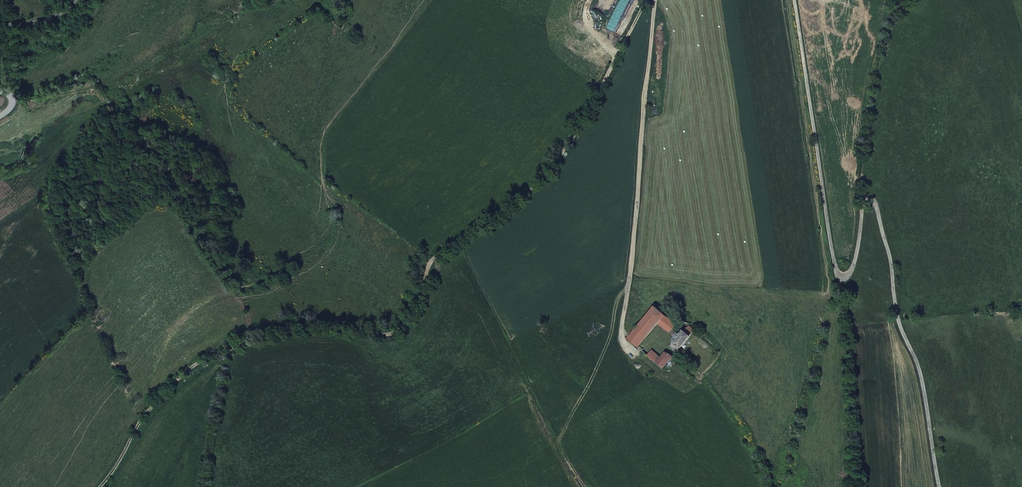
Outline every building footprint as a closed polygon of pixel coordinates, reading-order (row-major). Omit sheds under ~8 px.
[(658,324),(664,315),(654,307),(627,338),(637,347),(658,324)] [(676,325),(664,315),(658,324),(669,333),(676,325)] [(676,352),(694,330),(690,326),(683,331),(683,332),(680,336),(677,333),(676,333),(675,333),(674,333),(673,334),(673,335),(674,336),(677,339),(670,347),(674,349),(676,352)] [(651,350),(647,355),(662,368),(672,357),(669,355),(668,354),(664,353),(660,358),(651,350)]
